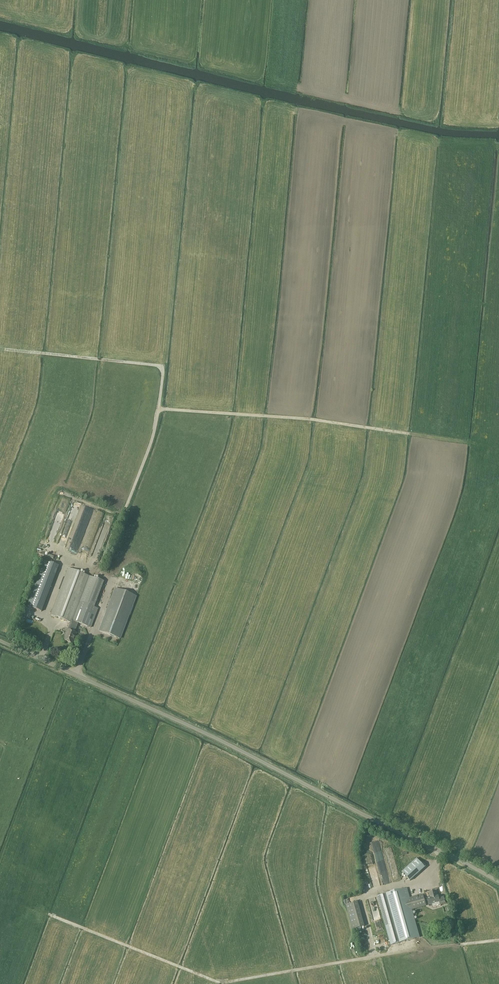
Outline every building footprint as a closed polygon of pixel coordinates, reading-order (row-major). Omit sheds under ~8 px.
[(44,561),(41,569),(27,606),(41,612),(58,566),(44,561)] [(68,569),(50,615),(72,623),(72,621),(78,623),(90,628),(97,609),(93,607),(103,582),(68,569)] [(119,639),(135,596),(115,589),(99,631),(119,639)] [(76,633),(75,633),(78,623),(72,621),(72,623),(69,630),(67,630),(66,635),(64,641),(72,644),(76,633)] [(417,858),(402,872),(410,881),(425,867),(417,858)] [(391,945),(397,943),(420,937),(412,909),(426,905),(423,894),(410,898),(407,888),(378,896),(391,945)] [(440,905),(446,903),(444,897),(439,898),(438,896),(437,897),(436,891),(429,893),(430,895),(429,895),(427,899),(428,899),(427,899),(429,905),(440,902),(440,905)] [(353,929),(364,926),(358,902),(346,905),(353,929)]
